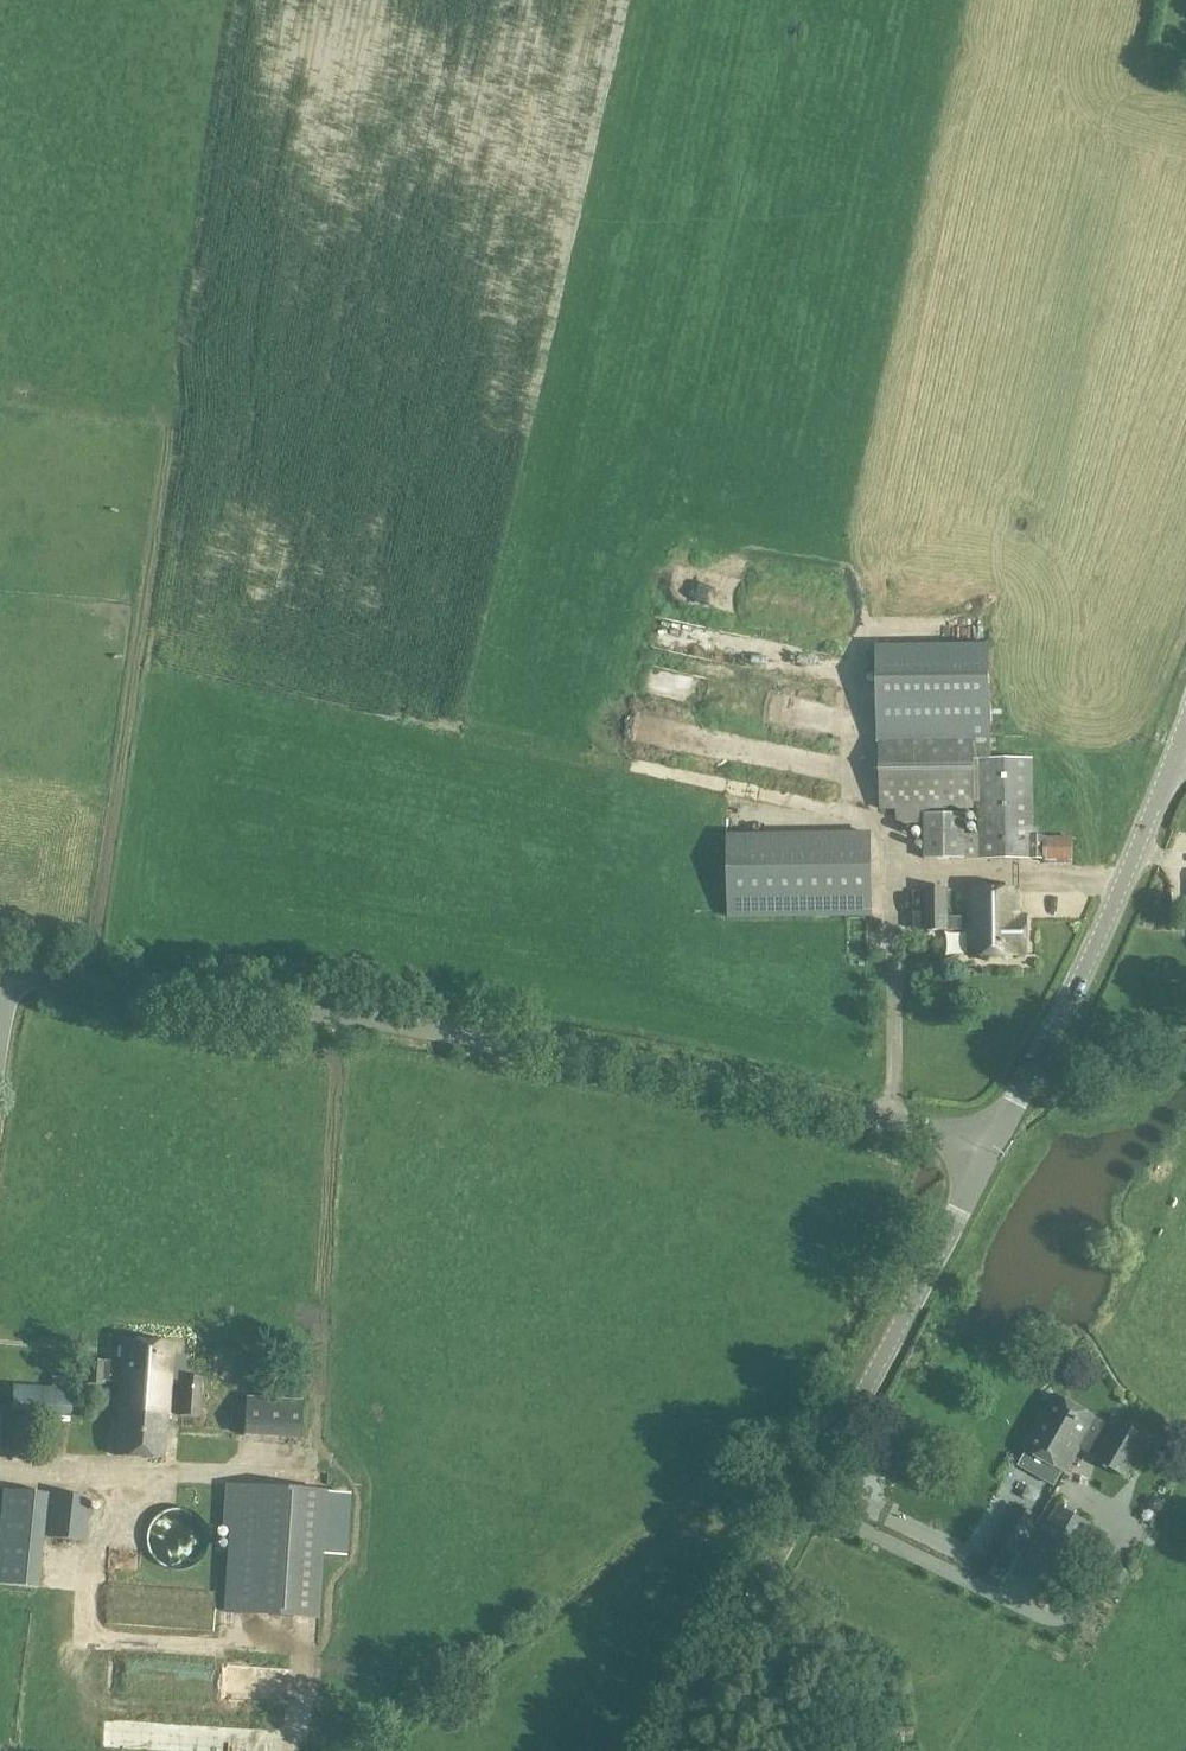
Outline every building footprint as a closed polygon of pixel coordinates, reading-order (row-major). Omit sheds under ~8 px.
[(880,810),(975,810),(975,803),(979,803),(979,860),(1035,860),(1034,760),(990,760),(988,646),(878,646),(880,810)] [(925,818),(925,860),(965,860),(966,819),(925,818)] [(871,835),(728,838),(729,918),(872,916),(871,835)] [(1073,839),(1044,839),(1044,864),(1073,864),(1073,839)] [(969,891),(970,917),(948,917),(948,889),(926,890),(927,931),(971,931),(971,957),(1028,956),(1028,917),(1021,917),(1020,890),(969,891)] [(121,1362),(89,1360),(88,1385),(104,1386),(104,1383),(120,1384),(116,1457),(164,1459),(169,1385),(181,1385),(179,1417),(201,1418),(203,1378),(185,1376),(187,1356),(170,1356),(171,1345),(123,1342),(121,1362)] [(14,1388),(12,1413),(72,1416),(73,1391),(14,1388)] [(1084,1446),(1098,1420),(1055,1396),(1025,1451),(1029,1454),(1021,1469),(1054,1486),(1062,1472),(1067,1475),(1084,1446)] [(245,1438),(302,1441),(303,1401),(248,1398),(245,1438)] [(1099,1454),(1096,1461),(1128,1478),(1149,1440),(1145,1438),(1147,1435),(1132,1427),(1130,1430),(1118,1424),(1116,1429),(1098,1420),(1084,1446),(1099,1454)] [(228,1485),(225,1528),(231,1529),(226,1614),(320,1619),(324,1554),(348,1555),(351,1492),(328,1491),(327,1491),(228,1485)] [(37,1589),(47,1495),(5,1490),(0,1536),(0,1585),(37,1589)] [(49,1539),(87,1543),(91,1498),(54,1494),(49,1539)] [(1017,1507),(1008,1524),(1029,1536),(1038,1520),(1017,1507)] [(1059,1508),(1023,1570),(1056,1589),(1080,1548),(1092,1527),(1059,1508)] [(170,1569),(175,1571),(178,1571),(180,1571),(185,1570),(191,1568),(196,1566),(200,1562),(204,1557),(206,1552),(208,1546),(208,1541),(207,1535),(206,1531),(204,1526),(200,1522),(196,1518),(191,1515),(186,1513),(180,1512),(174,1512),(168,1514),(163,1516),(160,1519),(156,1523),(152,1527),(150,1533),(149,1538),(149,1544),(150,1550),(152,1555),(155,1560),(160,1564),(164,1567),(170,1569)] [(1029,1536),(1008,1524),(995,1545),(1016,1557),(1029,1536)] [(1016,1557),(995,1545),(981,1569),(1002,1581),(1016,1557)] [(162,1697),(169,1669),(146,1663),(139,1692),(162,1697)] [(181,1667),(181,1695),(289,1698),(290,1669),(181,1667)] [(114,1722),(112,1750),(272,1750),(274,1733),(114,1722)]
